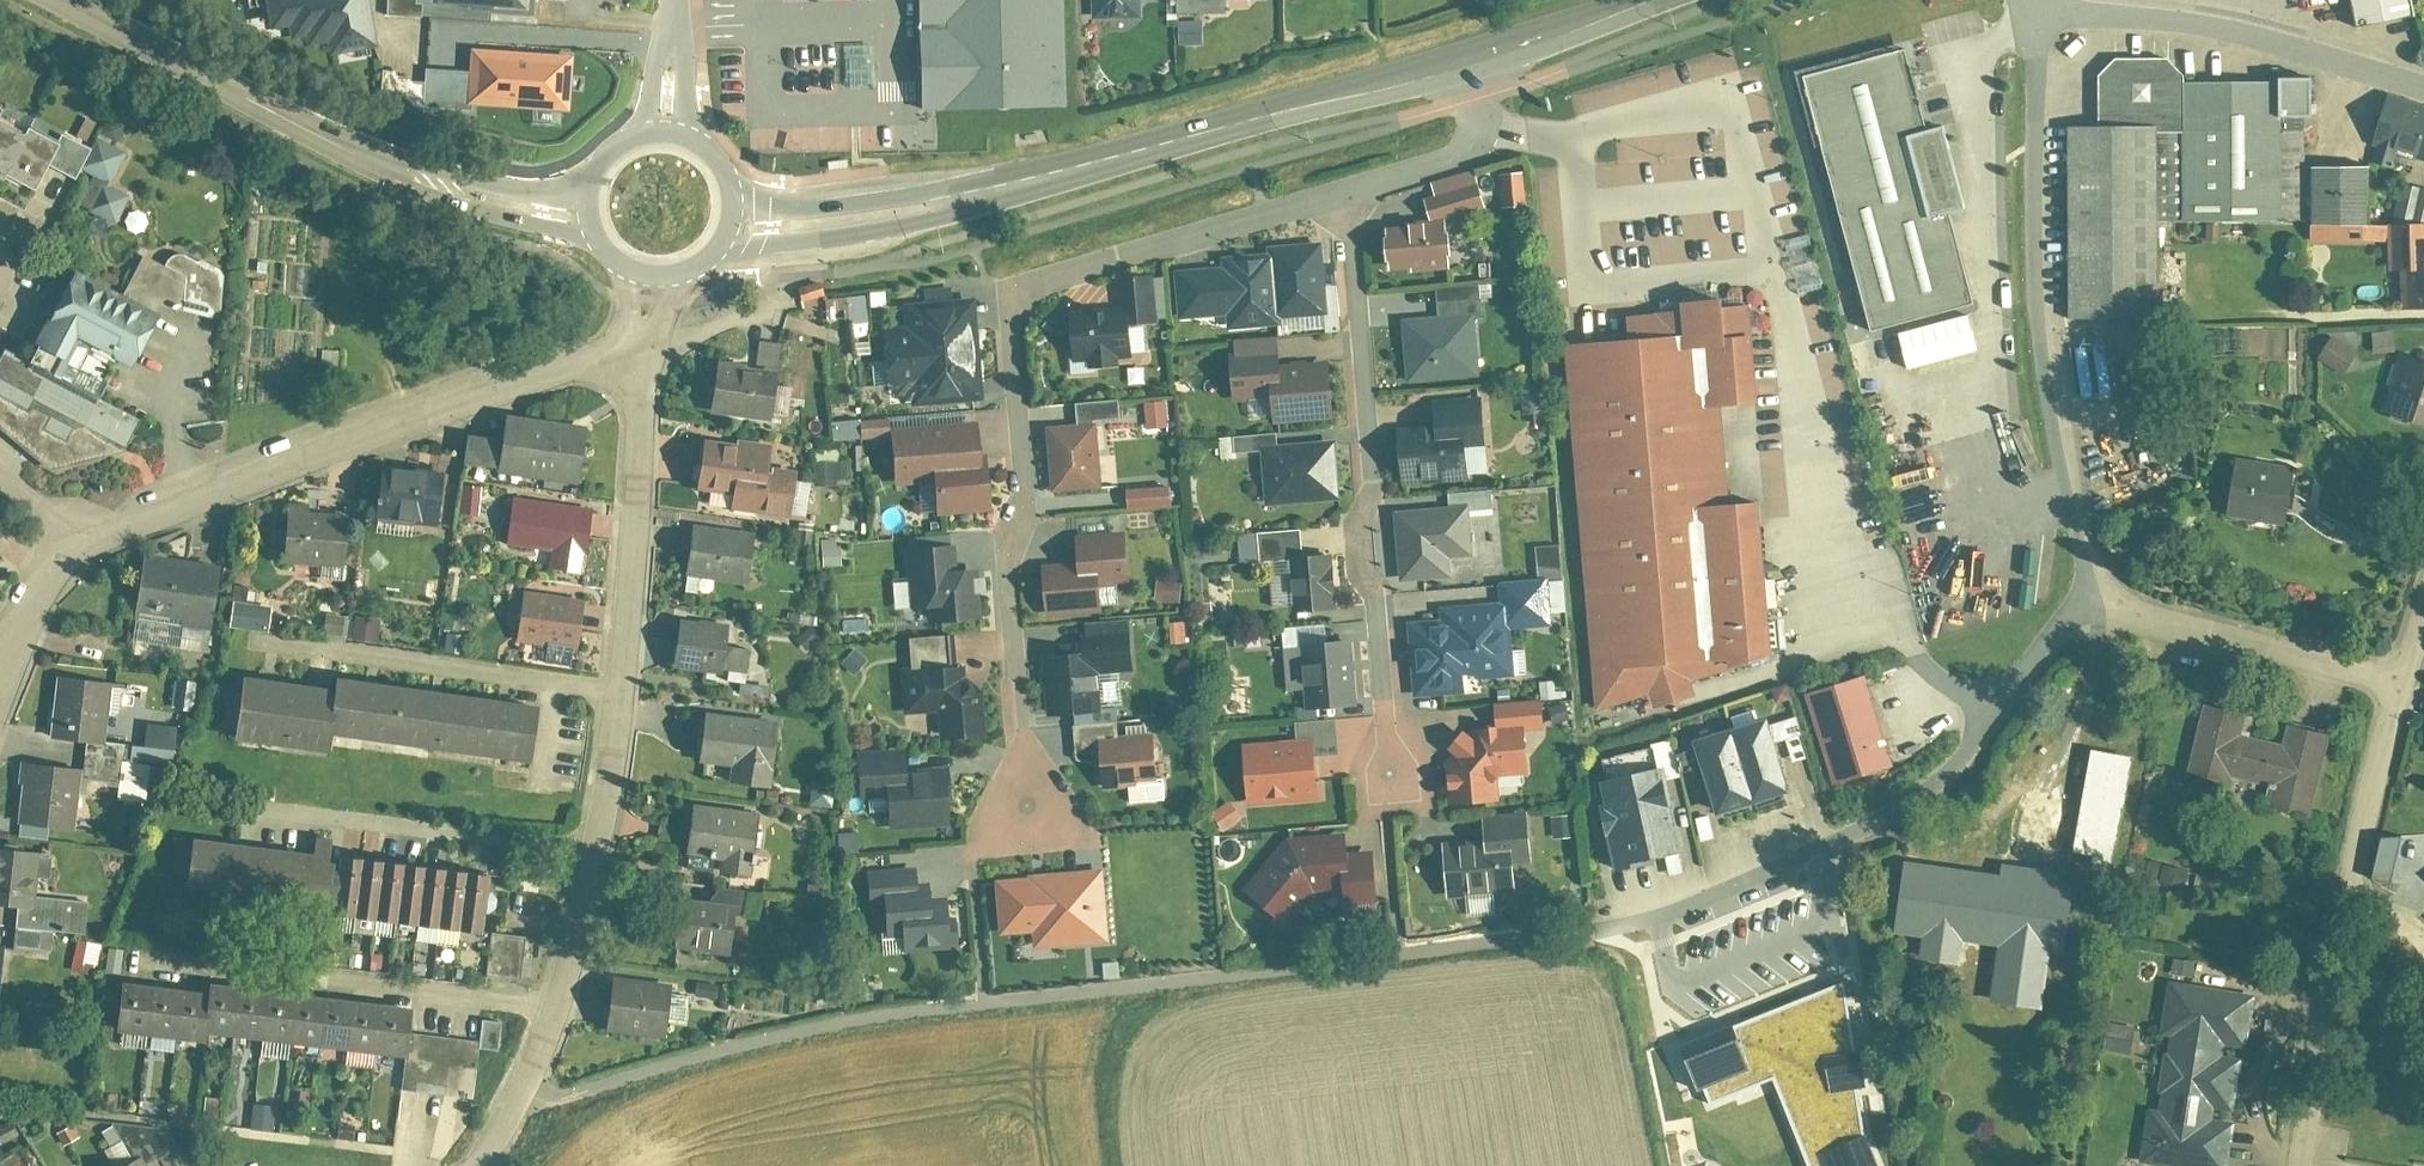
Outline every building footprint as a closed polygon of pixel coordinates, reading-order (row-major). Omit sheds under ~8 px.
[(279,28),(295,25),(297,33),(311,30),(312,39),(337,35),(340,49),(381,41),(373,0),(274,0),(279,28)] [(395,17),(422,18),(423,0),(395,0),(395,17)] [(916,110),(1061,107),(1059,0),(914,0),(916,110)] [(1090,20),(1136,19),(1137,2),(1171,0),(1090,0),(1090,20)] [(2350,27),(2410,15),(2406,0),(2345,0),(2350,27)] [(1903,46),(1798,75),(1869,331),(1967,304),(1942,215),(1965,209),(1942,126),(1926,130),(1903,46)] [(579,60),(475,54),(473,78),(472,111),(476,111),(576,117),(579,60)] [(2095,134),(2065,131),(2068,319),(2155,321),(2152,223),(2180,224),(2181,233),(2307,232),(2307,171),(2304,87),(2182,89),(2182,78),(2163,62),(2114,64),(2094,81),(2095,134)] [(472,111),(473,78),(432,75),(430,114),(477,117),(476,111),(472,111)] [(2372,146),(2423,162),(2423,114),(2385,102),(2372,146)] [(1,174),(36,191),(50,165),(76,178),(81,171),(102,181),(89,209),(116,223),(131,191),(115,185),(130,151),(96,135),(91,148),(60,132),(56,142),(22,125),(20,133),(0,123),(0,176),(1,174)] [(2400,187),(2395,214),(2363,214),(2362,170),(2307,171),(2307,232),(2309,246),(2389,244),(2389,275),(2401,275),(2401,313),(2423,313),(2423,191),(2400,187)] [(1448,223),(1385,226),(1386,268),(1449,267),(1448,223)] [(1203,267),(1173,271),(1178,318),(1228,313),(1229,331),(1277,328),(1277,314),(1324,313),(1319,245),(1241,245),(1217,256),(1203,267)] [(74,276),(30,362),(7,350),(0,362),(0,428),(48,468),(122,451),(138,417),(99,397),(114,365),(122,368),(153,314),(150,313),(161,302),(218,317),(222,276),(201,259),(198,263),(181,255),(173,257),(164,267),(145,257),(122,299),(74,276)] [(901,330),(878,333),(881,392),(902,389),(903,407),(976,402),(967,299),(899,306),(901,330)] [(1631,340),(1568,345),(1598,708),(1650,691),(1656,708),(1696,695),(1691,678),(1770,654),(1762,559),(1758,502),(1728,505),(1719,404),(1756,401),(1748,305),(1722,307),(1721,299),(1684,301),(1685,310),(1659,313),(1659,315),(1629,317),(1631,340)] [(1120,309),(1061,319),(1069,365),(1128,355),(1120,309)] [(1473,319),(1396,325),(1402,388),(1477,379),(1473,319)] [(2363,337),(2364,360),(2395,358),(2394,336),(2363,337)] [(2328,343),(2317,363),(2344,378),(2355,358),(2328,343)] [(1278,352),(1224,357),(1228,402),(1268,399),(1271,424),(1330,419),(1325,370),(1278,373),(1278,352)] [(767,420),(775,364),(718,356),(710,413),(767,420)] [(2382,417),(2423,431),(2423,366),(2401,359),(2382,417)] [(1396,433),(1401,487),(1465,482),(1463,456),(1479,452),(1476,409),(1424,413),(1424,429),(1396,433)] [(500,468),(572,478),(579,424),(508,414),(500,468)] [(981,424),(891,432),(895,478),(934,475),(937,515),(989,510),(981,424)] [(1098,427),(1043,434),(1051,496),(1105,490),(1098,427)] [(764,452),(701,444),(696,481),(724,485),(720,510),(780,518),(786,472),(762,469),(764,452)] [(1268,498),(1338,494),(1335,444),(1265,448),(1268,498)] [(369,515),(442,522),(449,469),(374,463),(369,515)] [(2234,469),(2225,523),(2281,531),(2289,478),(2234,469)] [(592,506),(509,496),(503,542),(547,547),(544,564),(584,569),(592,506)] [(351,510),(286,505),(281,560),(348,565),(351,510)] [(1466,507),(1389,512),(1398,581),(1452,576),(1451,561),(1470,559),(1466,507)] [(753,537),(687,526),(679,571),(746,582),(753,537)] [(1040,573),(1043,618),(1100,613),(1100,585),(1128,581),(1127,545),(1078,549),(1078,568),(1040,573)] [(958,549),(905,554),(910,609),(933,607),(935,625),(988,621),(983,568),(960,570),(958,549)] [(222,563),(139,552),(129,613),(212,627),(222,563)] [(1329,555),(1286,559),(1292,616),(1334,612),(1329,555)] [(580,595),(518,588),(512,638),(574,646),(580,595)] [(1423,626),(1404,628),(1409,697),(1463,693),(1462,677),(1509,674),(1505,607),(1421,610),(1423,626)] [(732,630),(678,623),(671,666),(726,674),(732,630)] [(1041,660),(1044,712),(1084,709),(1082,672),(1130,669),(1128,638),(1061,641),(1062,659),(1041,660)] [(916,735),(974,731),(967,639),(906,643),(916,735)] [(1350,639),(1296,642),(1299,710),(1352,707),(1350,639)] [(113,679),(56,671),(52,735),(104,741),(113,679)] [(331,691),(235,678),(228,735),(327,747),(327,736),(531,762),(536,708),(331,684),(331,691)] [(1863,679),(1803,698),(1832,786),(1892,766),(1863,679)] [(1445,764),(1446,806),(1498,805),(1498,772),(1520,773),(1519,733),(1533,733),(1529,707),(1482,711),(1445,764)] [(2286,730),(2282,748),(2243,739),(2247,717),(2202,707),(2186,779),(2231,789),(2233,780),(2272,789),(2267,811),(2308,820),(2326,739),(2286,730)] [(778,724),(701,714),(695,764),(727,769),(726,784),(771,789),(778,724)] [(1772,718),(1691,745),(1714,814),(1794,787),(1772,718)] [(1101,790),(1155,787),(1153,742),(1099,745),(1101,790)] [(1247,805),(1313,800),(1307,748),(1243,753),(1247,805)] [(890,824),(949,821),(947,773),(907,775),(904,753),(856,757),(858,799),(886,797),(890,824)] [(85,767),(22,759),(17,820),(81,830),(85,767)] [(1669,770),(1595,783),(1610,867),(1683,854),(1669,770)] [(682,862),(752,872),(758,818),(688,809),(682,862)] [(1527,869),(1526,822),(1483,823),(1483,843),(1443,846),(1448,898),(1514,893),(1512,871),(1527,869)] [(1288,837),(1240,892),(1283,926),(1308,894),(1333,890),(1335,904),(1371,901),(1365,848),(1346,852),(1344,834),(1288,837)] [(315,855),(193,840),(188,885),(335,902),(340,866),(330,864),(333,839),(317,837),(315,855)] [(0,843),(0,901),(34,905),(39,847),(0,843)] [(335,902),(334,913),(482,932),(489,874),(342,855),(340,866),(335,902)] [(1995,873),(1932,866),(1919,939),(1995,949),(1987,1002),(2038,1011),(2057,866),(1996,857),(1995,873)] [(918,865),(866,873),(875,931),(892,928),(895,953),(957,943),(949,895),(923,899),(918,865)] [(1097,871),(994,881),(999,935),(1027,932),(1029,951),(1105,943),(1097,871)] [(737,908),(679,898),(670,951),(729,958),(737,908)] [(1845,979),(1686,1042),(1710,1103),(1774,1079),(1808,1165),(1878,1165),(1863,1132),(1857,1086),(1864,1082),(1845,979)] [(2164,981),(2157,1026),(2169,1028),(2156,1116),(2145,1114),(2137,1165),(2141,1165),(2227,1165),(2253,995),(2164,981)] [(672,991),(608,982),(602,1027),(665,1036),(672,991)] [(406,1054),(411,1011),(211,987),(210,996),(123,986),(118,1029),(205,1039),(206,1030),(406,1054)] [(123,1165),(144,1165),(139,1157),(123,1165)]
